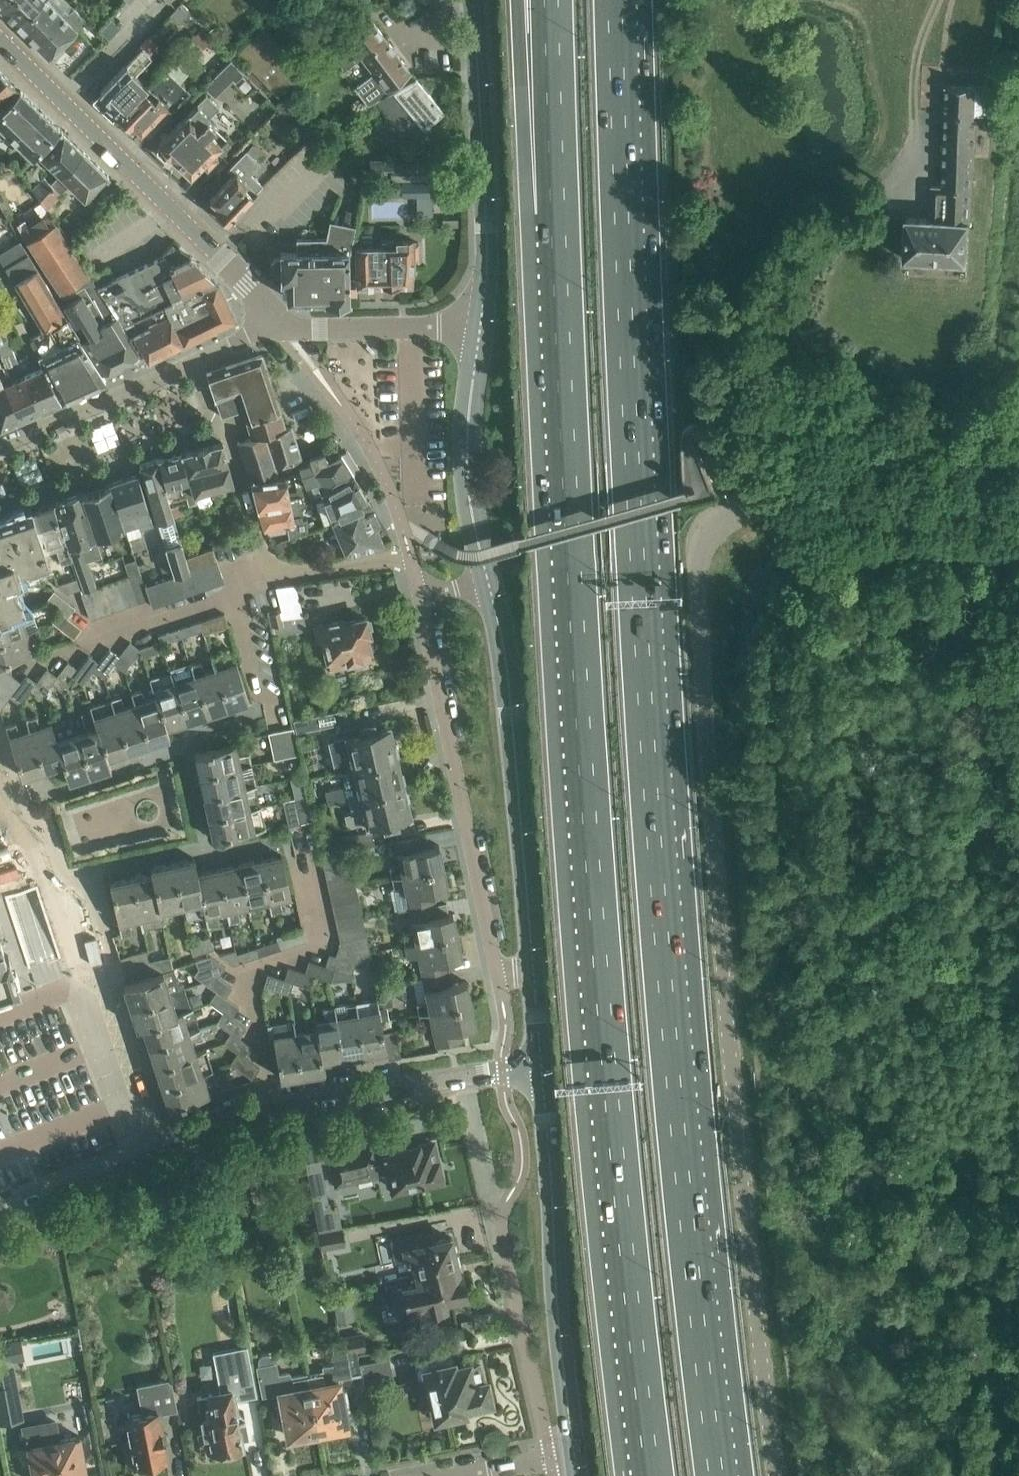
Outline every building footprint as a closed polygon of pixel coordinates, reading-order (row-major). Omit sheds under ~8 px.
[(27,14),(41,0),(0,0),(0,9),(16,25),(27,14)] [(16,25),(48,58),(50,55),(54,59),(63,50),(59,46),(62,43),(87,21),(73,7),(69,11),(65,7),(62,10),(52,0),(41,0),(16,25)] [(342,71),(361,58),(386,39),(369,17),(326,50),(342,71)] [(298,89),(299,88),(319,72),(313,63),(294,81),(275,61),(285,51),(263,28),(236,54),(278,97),(293,83),(298,89)] [(364,79),(354,87),(360,95),(367,105),(385,91),(388,89),(411,72),(386,39),(361,58),(372,73),(367,77),(364,79)] [(100,92),(105,97),(97,106),(112,121),(116,116),(146,85),(135,74),(152,57),(149,54),(142,48),(126,65),(125,65),(100,92)] [(231,58),(223,67),(233,77),(234,77),(237,80),(244,72),(231,58)] [(146,85),(116,116),(127,126),(131,125),(132,125),(140,133),(154,118),(165,108),(171,114),(191,94),(164,67),(152,79),(146,85)] [(15,85),(0,71),(0,99),(15,85)] [(385,91),(367,105),(377,100),(390,116),(385,120),(391,127),(403,143),(409,138),(409,139),(415,134),(419,139),(429,130),(425,126),(443,111),(415,77),(414,75),(411,72),(388,89),(385,91)] [(967,262),(973,156),(976,114),(991,115),(992,88),(946,86),(943,186),(931,185),(930,218),(906,217),(904,259),(967,262)] [(33,156),(46,143),(60,128),(21,90),(3,109),(0,107),(0,125),(33,156)] [(206,91),(156,143),(159,145),(157,151),(164,159),(170,157),(189,174),(201,162),(207,168),(219,156),(213,150),(227,135),(207,115),(219,103),(206,91)] [(291,95),(276,106),(296,126),(307,138),(318,132),(307,117),(291,95)] [(59,174),(50,183),(51,185),(53,183),(60,175),(83,151),(61,129),(37,154),(49,164),(59,174)] [(232,175),(209,200),(218,208),(217,209),(216,213),(227,223),(240,209),(263,186),(251,174),(261,164),(255,158),(247,151),(246,150),(241,156),(227,170),(232,175)] [(40,198),(48,210),(70,184),(85,199),(99,185),(101,187),(108,179),(106,177),(108,175),(83,151),(60,175),(53,183),(51,185),(51,186),(40,198)] [(434,179),(434,163),(393,164),(393,180),(434,179)] [(33,187),(35,190),(39,197),(51,185),(50,183),(43,177),(33,187)] [(433,181),(402,181),(402,196),(416,196),(432,195),(434,195),(433,181)] [(91,276),(69,242),(50,214),(41,202),(34,206),(41,218),(27,227),(27,228),(21,232),(59,289),(53,292),(101,371),(138,354),(138,353),(123,324),(91,276)] [(354,225),(344,223),(329,220),(326,238),(296,238),(296,253),(280,252),(280,257),(275,257),(270,262),(271,271),(275,276),(280,276),(280,281),(286,281),(287,296),(290,299),(324,300),(324,301),(348,300),(348,287),(347,262),(354,225)] [(458,229),(458,221),(443,221),(443,229),(458,229)] [(348,287),(384,286),(387,289),(393,289),(396,286),(411,285),(413,260),(419,260),(419,242),(413,243),(413,240),(382,241),(382,245),(351,245),(355,225),(354,225),(347,262),(348,287)] [(14,228),(2,235),(6,242),(10,239),(13,244),(21,239),(14,228)] [(0,252),(0,256),(6,266),(12,276),(43,327),(29,335),(38,354),(61,399),(106,378),(101,371),(53,292),(24,245),(21,239),(13,244),(0,252)] [(208,330),(233,318),(215,281),(190,255),(188,256),(189,257),(181,261),(176,251),(178,249),(172,243),(168,248),(208,330)] [(107,267),(91,276),(123,324),(165,304),(183,342),(208,330),(168,248),(162,253),(164,255),(113,279),(107,267)] [(138,353),(139,352),(143,350),(147,359),(183,342),(165,304),(123,324),(138,353)] [(0,351),(9,371),(1,375),(19,417),(39,408),(18,360),(7,337),(4,329),(3,326),(0,326),(0,351)] [(29,355),(18,360),(39,408),(60,399),(61,399),(38,354),(29,335),(27,329),(26,329),(18,333),(29,355)] [(19,417),(1,375),(9,371),(0,351),(0,425),(19,417)] [(251,438),(237,442),(248,475),(277,471),(289,468),(287,462),(301,458),(291,426),(285,428),(262,354),(206,373),(215,400),(221,417),(242,410),(251,438)] [(195,493),(233,483),(222,442),(181,453),(189,480),(181,482),(186,496),(187,503),(188,504),(197,502),(195,493)] [(316,502),(358,482),(353,474),(340,453),(335,445),(323,452),(309,457),(310,461),(299,465),(301,473),(284,475),(286,489),(290,488),(292,497),(301,496),(304,503),(308,502),(315,499),(316,502)] [(164,478),(161,479),(171,508),(187,503),(186,496),(181,482),(189,480),(181,453),(158,459),(164,478)] [(158,459),(139,464),(142,473),(145,484),(157,521),(161,532),(174,576),(164,579),(144,585),(149,598),(152,606),(164,602),(165,601),(224,581),(218,565),(218,563),(213,548),(185,558),(180,543),(173,516),(171,508),(161,479),(164,478),(158,459)] [(124,528),(138,523),(140,529),(154,525),(137,475),(109,484),(124,528)] [(299,502),(298,500),(289,502),(288,498),(292,497),(290,488),(286,489),(284,475),(251,479),(258,508),(258,509),(299,502)] [(358,482),(324,498),(332,519),(360,507),(370,503),(358,482)] [(109,484),(81,494),(95,538),(98,537),(100,542),(122,534),(120,529),(124,528),(109,484)] [(80,494),(54,503),(72,559),(73,559),(84,591),(96,587),(87,561),(81,542),(95,538),(81,494),(80,494)] [(301,514),(299,502),(258,509),(264,529),(286,525),(289,537),(307,529),(305,518),(301,519),(301,514)] [(61,563),(72,559),(54,503),(31,510),(30,510),(43,546),(55,543),(58,553),(61,563)] [(15,512),(16,514),(0,519),(0,616),(20,609),(10,578),(18,576),(16,569),(41,561),(42,563),(48,561),(43,546),(30,510),(31,510),(30,507),(15,512)] [(332,519),(331,519),(338,536),(344,548),(347,556),(383,546),(384,544),(377,528),(380,527),(375,514),(365,518),(360,507),(332,519)] [(280,540),(271,544),(276,554),(285,549),(280,540)] [(137,603),(149,598),(144,585),(140,573),(128,577),(137,603)] [(125,607),(137,603),(128,577),(116,581),(125,607)] [(82,588),(78,578),(56,585),(66,593),(82,588)] [(113,611),(125,607),(116,581),(104,585),(113,611)] [(275,587),(281,611),(270,614),(273,627),(285,624),(284,618),(303,615),(295,584),(275,587)] [(101,615),(113,611),(104,585),(93,589),(101,615)] [(93,589),(84,593),(81,594),(90,619),(101,615),(93,589)] [(53,591),(46,600),(60,611),(67,617),(75,607),(53,591)] [(20,609),(0,616),(0,639),(26,631),(26,630),(23,621),(34,617),(30,606),(20,609)] [(81,628),(67,617),(60,611),(57,616),(52,622),(74,639),(81,628)] [(228,626),(224,613),(199,622),(202,632),(203,634),(228,626)] [(328,661),(330,670),(372,660),(370,651),(372,650),(369,636),(372,635),(371,629),(373,629),(371,619),(368,620),(367,615),(345,620),(344,616),(313,624),(317,641),(320,640),(325,662),(328,661)] [(202,632),(199,622),(179,628),(182,638),(202,632)] [(30,641),(41,638),(37,626),(26,630),(26,631),(0,639),(0,663),(33,652),(30,641)] [(179,628),(158,635),(160,641),(162,645),(182,638),(179,628)] [(143,657),(163,650),(162,645),(160,641),(139,648),(140,649),(143,657)] [(140,649),(139,648),(130,642),(119,656),(115,662),(125,669),(140,649)] [(98,662),(94,668),(104,676),(115,662),(119,656),(109,648),(98,662)] [(77,669),(74,675),(84,682),(94,668),(98,662),(88,655),(77,669)] [(212,658),(212,659),(211,660),(214,671),(215,670),(228,709),(249,702),(236,662),(225,666),(221,655),(212,658)] [(56,676),(53,681),(64,689),(74,675),(77,669),(68,662),(56,676)] [(228,709),(215,670),(214,671),(205,674),(202,662),(190,666),(194,677),(195,677),(207,715),(228,709)] [(181,669),(170,673),(174,683),(174,684),(186,722),(207,715),(195,677),(194,677),(190,666),(181,669)] [(53,681),(56,676),(47,668),(36,682),(32,687),(42,695),(53,681)] [(4,670),(0,671),(0,709),(10,696),(20,682),(4,670)] [(186,722),(174,684),(174,683),(170,673),(160,676),(149,679),(155,698),(156,698),(166,729),(186,722)] [(10,696),(19,704),(32,687),(36,682),(26,675),(20,682),(10,696)] [(166,729),(156,698),(155,698),(145,701),(142,690),(132,693),(135,704),(136,704),(148,743),(169,736),(166,729)] [(121,696),(111,700),(114,711),(115,710),(127,750),(148,743),(136,704),(135,704),(125,708),(121,696)] [(101,703),(91,706),(90,707),(91,710),(96,726),(97,726),(107,757),(107,756),(127,750),(115,710),(114,711),(104,714),(101,703)] [(91,710),(81,713),(86,729),(77,733),(89,773),(110,766),(107,756),(107,757),(97,726),(96,726),(91,710)] [(51,722),(40,726),(36,715),(25,719),(29,729),(42,769),(62,762),(64,763),(56,739),(52,725),(51,722)] [(313,715),(296,719),(298,729),(315,726),(313,715)] [(76,733),(72,718),(52,725),(56,739),(64,763),(62,762),(68,780),(89,773),(77,733),(76,733)] [(391,742),(388,726),(380,728),(378,721),(345,728),(346,737),(328,741),(335,771),(342,769),(342,770),(396,758),(395,756),(397,752),(395,745),(391,742)] [(21,776),(42,769),(29,729),(19,732),(16,722),(5,725),(21,776)] [(293,728),(292,728),(280,731),(285,756),(298,754),(293,728)] [(280,731),(268,733),(273,759),(285,756),(280,731)] [(235,744),(194,753),(199,775),(239,766),(239,767),(251,764),(249,753),(238,756),(235,744)] [(349,797),(402,785),(396,758),(342,770),(346,788),(345,788),(344,786),(325,790),(328,804),(348,799),(347,798),(349,797)] [(256,786),(253,774),(242,777),(239,767),(239,766),(199,775),(204,797),(244,787),(244,789),(256,786)] [(349,797),(353,814),(346,816),(348,823),(354,826),(362,824),(363,828),(383,824),(384,829),(397,826),(396,819),(410,816),(406,800),(408,796),(406,789),(402,787),(402,785),(349,797)] [(244,787),(204,797),(209,818),(249,809),(249,810),(260,807),(258,796),(256,786),(244,789),(244,787)] [(313,820),(308,800),(307,794),(294,797),(300,823),(313,820)] [(288,826),(300,823),(294,797),(282,800),(288,826)] [(249,809),(209,818),(213,839),(238,833),(250,831),(265,828),(262,816),(260,807),(249,810),(249,809)] [(344,851),(348,850),(375,845),(372,830),(341,837),(344,851)] [(421,835),(402,838),(395,840),(400,865),(388,867),(391,878),(416,873),(443,867),(439,845),(424,848),(421,835)] [(324,867),(350,862),(348,850),(344,851),(322,856),(324,867)] [(291,896),(290,895),(282,855),(260,860),(268,899),(271,912),(281,909),(279,898),(291,896)] [(194,857),(171,862),(180,902),(183,914),(202,909),(200,898),(202,897),(197,873),(196,869),(194,857)] [(258,902),(268,899),(260,860),(237,864),(247,904),(249,915),(260,913),(258,902)] [(180,902),(171,862),(150,867),(151,872),(159,907),(180,902)] [(327,880),(353,874),(350,862),(324,867),(327,880)] [(236,906),(247,904),(237,864),(217,869),(226,909),(228,920),(239,918),(236,906)] [(443,867),(416,873),(391,878),(393,888),(390,889),(394,910),(397,909),(397,911),(409,909),(435,904),(432,891),(447,888),(443,867)] [(226,909),(217,869),(197,873),(202,897),(200,898),(202,909),(206,925),(218,922),(216,911),(226,909)] [(151,872),(130,877),(139,917),(141,929),(152,927),(163,924),(160,913),(159,907),(151,872)] [(329,892),(355,886),(353,874),(327,880),(329,892)] [(130,877),(109,882),(121,934),(131,931),(129,920),(139,917),(130,877)] [(332,904),(358,898),(355,886),(329,892),(332,904)] [(335,916),(361,910),(358,898),(332,904),(335,916)] [(413,933),(403,935),(405,946),(457,935),(452,913),(447,914),(445,902),(435,904),(409,909),(413,933)] [(337,928),(363,922),(361,910),(335,916),(337,928)] [(340,941),(366,935),(363,922),(337,928),(340,941)] [(276,937),(277,941),(280,949),(306,941),(302,928),(276,937)] [(366,935),(340,941),(336,956),(353,962),(371,959),(366,935)] [(461,957),(457,935),(405,946),(407,956),(418,954),(423,978),(438,975),(449,973),(446,959),(461,957)] [(199,939),(203,952),(214,948),(210,936),(199,939)] [(203,952),(199,939),(189,943),(193,955),(203,952)] [(16,988),(18,988),(18,985),(17,985),(8,957),(9,957),(8,955),(5,956),(0,941),(0,993),(16,988)] [(280,949),(277,941),(257,947),(260,956),(280,949)] [(237,954),(239,962),(260,956),(257,947),(237,954)] [(236,950),(220,955),(233,964),(239,962),(237,954),(236,950)] [(146,951),(139,953),(120,959),(124,971),(149,962),(146,951)] [(326,966),(332,968),(332,966),(350,972),(353,962),(336,956),(329,954),(326,966)] [(202,981),(209,969),(218,977),(225,967),(210,956),(195,961),(201,965),(194,975),(202,981)] [(332,968),(326,966),(308,961),(305,973),(312,975),(313,973),(329,979),(332,968)] [(153,974),(149,962),(124,971),(128,983),(153,974)] [(128,983),(123,984),(130,1005),(169,993),(184,988),(183,984),(180,985),(174,967),(162,971),(153,974),(128,983)] [(312,975),(305,973),(288,967),(284,979),(292,981),(292,980),(309,985),(312,975)] [(232,987),(218,977),(209,969),(202,981),(216,991),(225,997),(232,987)] [(423,978),(412,980),(417,1004),(416,1004),(418,1014),(470,1003),(466,981),(451,984),(449,973),(423,978)] [(267,974),(264,987),(287,994),(292,981),(284,979),(267,974)] [(142,1025),(142,1024),(176,1013),(176,1012),(191,1007),(184,988),(169,993),(130,1005),(137,1027),(142,1025)] [(223,1012),(232,1017),(239,1007),(225,997),(216,991),(209,1002),(223,1012)] [(365,1002),(355,1003),(356,1014),(362,1055),(386,1051),(381,1033),(379,1021),(388,1019),(386,1007),(377,1009),(376,1000),(365,1002)] [(342,1059),(362,1055),(356,1014),(355,1003),(334,1007),(336,1018),(335,1018),(342,1059)] [(470,1003),(418,1014),(420,1024),(431,1022),(436,1046),(462,1041),(460,1028),(475,1025),(470,1003)] [(188,1031),(185,1021),(196,1018),(192,1007),(191,1007),(176,1012),(176,1013),(142,1024),(142,1025),(148,1044),(188,1031)] [(334,1007),(322,1008),(324,1020),(314,1022),(316,1029),(322,1062),(342,1059),(335,1018),(336,1018),(334,1007)] [(232,1017),(223,1012),(216,1022),(230,1032),(238,1038),(246,1027),(232,1017)] [(293,1021),(295,1033),(294,1033),(301,1074),(323,1070),(322,1062),(316,1029),(314,1022),(314,1021),(314,1018),(303,1019),(305,1031),(296,1033),(294,1021),(293,1021)] [(301,1074),(294,1033),(295,1033),(293,1021),(271,1024),(267,1025),(269,1037),(273,1036),(280,1077),(301,1074)] [(195,1053),(195,1052),(192,1042),(202,1039),(199,1028),(188,1031),(148,1044),(155,1065),(195,1053)] [(387,1059),(400,1057),(397,1037),(396,1030),(381,1033),(386,1051),(387,1059)] [(230,1032),(223,1042),(237,1053),(245,1058),(252,1048),(238,1038),(230,1032)] [(212,1069),(209,1060),(205,1048),(195,1052),(195,1053),(155,1065),(162,1085),(212,1069)] [(237,1053),(230,1063),(252,1078),(259,1068),(245,1058),(237,1053)] [(216,1080),(212,1069),(162,1085),(169,1107),(209,1094),(205,1083),(216,1080)] [(330,1161),(335,1180),(336,1186),(379,1176),(379,1174),(390,1171),(394,1189),(441,1178),(437,1160),(433,1142),(418,1145),(399,1149),(399,1153),(373,1158),(371,1151),(330,1161)] [(320,1160),(306,1163),(314,1205),(319,1230),(341,1226),(337,1200),(328,1201),(326,1202),(318,1161),(321,1161),(320,1160)] [(266,1185),(254,1188),(257,1203),(270,1200),(266,1185)] [(323,1231),(318,1232),(318,1234),(321,1248),(346,1244),(343,1229),(323,1231)] [(416,1275),(433,1271),(457,1266),(450,1237),(434,1241),(432,1234),(394,1242),(399,1263),(406,1262),(409,1276),(410,1275),(411,1276),(416,1275)] [(457,1266),(433,1271),(416,1275),(411,1276),(413,1287),(389,1292),(392,1306),(408,1302),(410,1314),(427,1311),(427,1312),(446,1308),(444,1300),(467,1295),(463,1273),(458,1274),(457,1266)] [(363,1332),(339,1338),(342,1355),(344,1354),(345,1356),(348,1355),(347,1352),(357,1350),(366,1348),(363,1332)] [(324,1370),(308,1373),(309,1378),(318,1432),(347,1426),(338,1378),(351,1376),(362,1374),(357,1350),(347,1352),(348,1355),(345,1356),(344,1354),(342,1355),(339,1338),(338,1338),(341,1351),(331,1353),(333,1364),(323,1366),(324,1370)] [(23,1421),(17,1392),(8,1342),(0,1344),(0,1425),(23,1421)] [(233,1454),(236,1451),(236,1446),(241,1445),(240,1437),(247,1435),(245,1423),(239,1424),(234,1398),(256,1394),(246,1346),(212,1353),(220,1392),(196,1397),(204,1436),(212,1434),(213,1439),(214,1439),(217,1450),(219,1450),(221,1453),(224,1456),(229,1456),(233,1454)] [(259,1365),(257,1365),(262,1395),(280,1392),(282,1402),(277,1403),(280,1421),(285,1420),(288,1437),(318,1432),(309,1378),(308,1373),(290,1376),(289,1372),(279,1374),(277,1361),(273,1362),(273,1357),(270,1354),(266,1353),(262,1354),(259,1357),(258,1361),(259,1365)] [(389,1356),(362,1363),(368,1390),(395,1384),(389,1356)] [(453,1363),(441,1366),(439,1358),(414,1364),(418,1379),(425,1378),(435,1420),(465,1413),(464,1409),(491,1403),(486,1381),(484,1382),(479,1361),(454,1367),(453,1363)] [(176,1409),(171,1381),(168,1380),(168,1378),(136,1384),(141,1415),(128,1417),(132,1441),(125,1443),(129,1466),(167,1459),(158,1412),(176,1409)] [(21,1427),(24,1447),(28,1446),(30,1457),(26,1458),(29,1472),(32,1471),(33,1473),(33,1475),(78,1475),(86,1475),(84,1463),(79,1435),(58,1439),(55,1420),(21,1427)]
